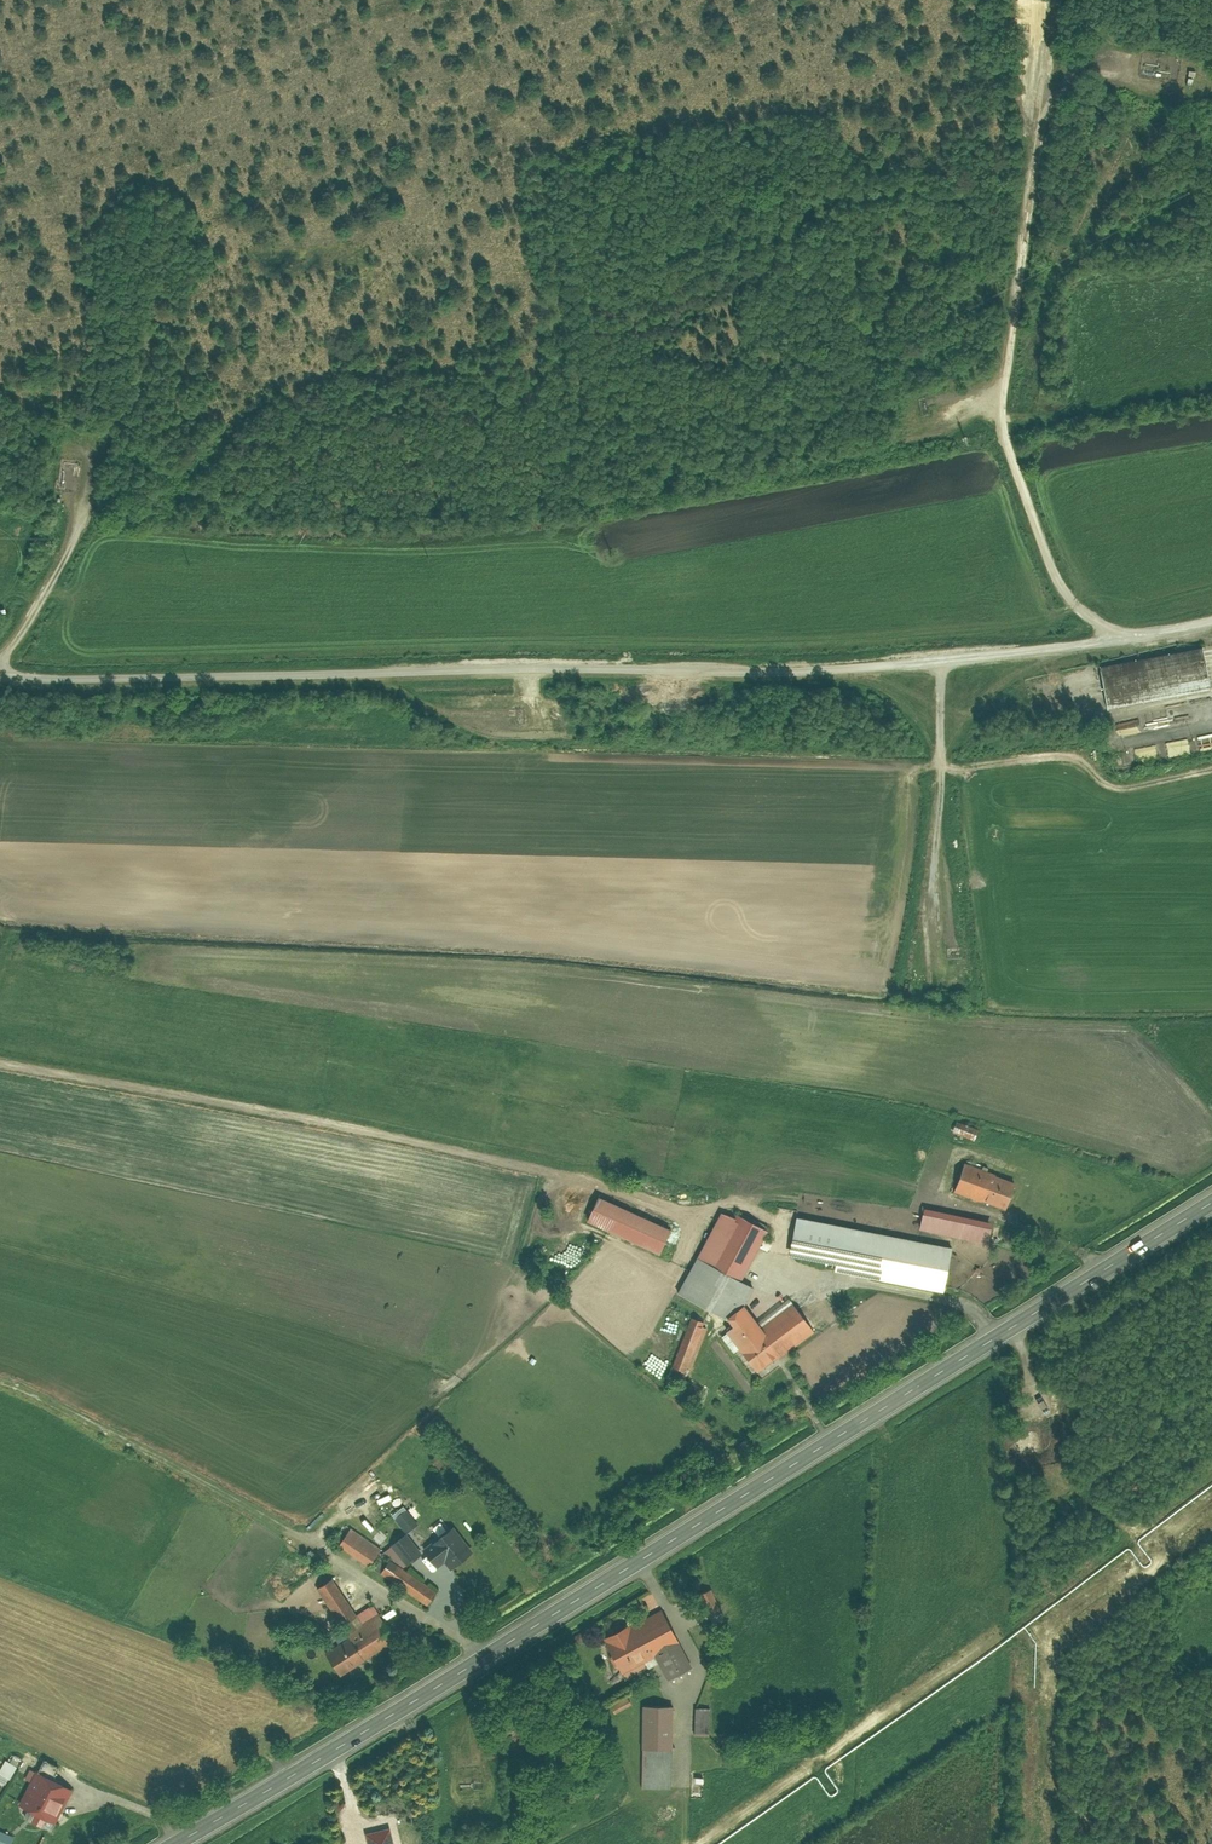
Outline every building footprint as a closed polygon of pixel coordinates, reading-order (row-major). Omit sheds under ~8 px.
[(1103,665),(1111,708),(1211,688),(1211,674),(1206,645),(1103,665)] [(1116,725),(1119,735),(1140,730),(1137,719),(1116,725)] [(1166,742),(1169,756),(1190,752),(1187,738),(1166,742)] [(1137,763),(1158,759),(1155,744),(1134,748),(1137,763)] [(956,1120),(952,1131),(973,1139),(977,1127),(956,1120)] [(966,1165),(955,1192),(1007,1212),(1017,1185),(966,1165)] [(601,1196),(589,1221),(661,1255),(672,1230),(601,1196)] [(925,1208),(920,1230),(989,1245),(993,1223),(925,1208)] [(723,1211),(698,1257),(742,1281),(770,1231),(739,1215),(737,1219),(723,1211)] [(955,1247),(797,1215),(789,1256),(836,1266),(835,1271),(945,1293),(955,1247)] [(742,1281),(698,1257),(679,1293),(728,1320),(730,1317),(746,1306),(756,1288),(742,1281)] [(746,1306),(730,1317),(737,1327),(730,1332),(760,1374),(817,1334),(794,1302),(760,1326),(746,1306)] [(705,1323),(692,1318),(672,1367),(685,1372),(688,1367),(692,1368),(708,1328),(703,1326),(705,1323)] [(397,1518),(409,1533),(421,1524),(409,1508),(397,1518)] [(447,1562),(453,1570),(477,1551),(456,1525),(425,1550),(440,1567),(447,1562)] [(385,1548),(353,1527),(341,1546),(373,1566),(385,1548)] [(409,1565),(425,1553),(409,1533),(393,1545),(409,1565)] [(439,1591),(393,1558),(383,1572),(429,1605),(439,1591)] [(397,1637),(373,1602),(357,1612),(333,1576),(317,1587),(349,1635),(326,1650),(342,1674),(397,1637)] [(708,1617),(722,1611),(711,1587),(697,1593),(708,1617)] [(694,1665),(663,1609),(632,1626),(631,1624),(606,1637),(615,1652),(612,1658),(617,1667),(622,1668),(625,1672),(658,1654),(671,1678),(694,1665)] [(617,1712),(634,1703),(628,1693),(611,1702),(617,1712)] [(676,1706),(646,1705),(644,1787),(674,1788),(676,1706)] [(713,1707),(698,1707),(697,1734),(712,1735),(713,1707)] [(7,1785),(21,1759),(16,1756),(12,1763),(8,1760),(0,1774),(0,1781),(7,1785)] [(26,1779),(32,1782),(18,1806),(29,1812),(25,1820),(44,1830),(48,1822),(54,1825),(72,1791),(37,1771),(36,1773),(31,1770),(26,1779)] [(367,1833),(370,1843),(397,1843),(392,1826),(367,1833)] [(14,1835),(0,1830),(0,1843),(10,1843),(14,1835)]
